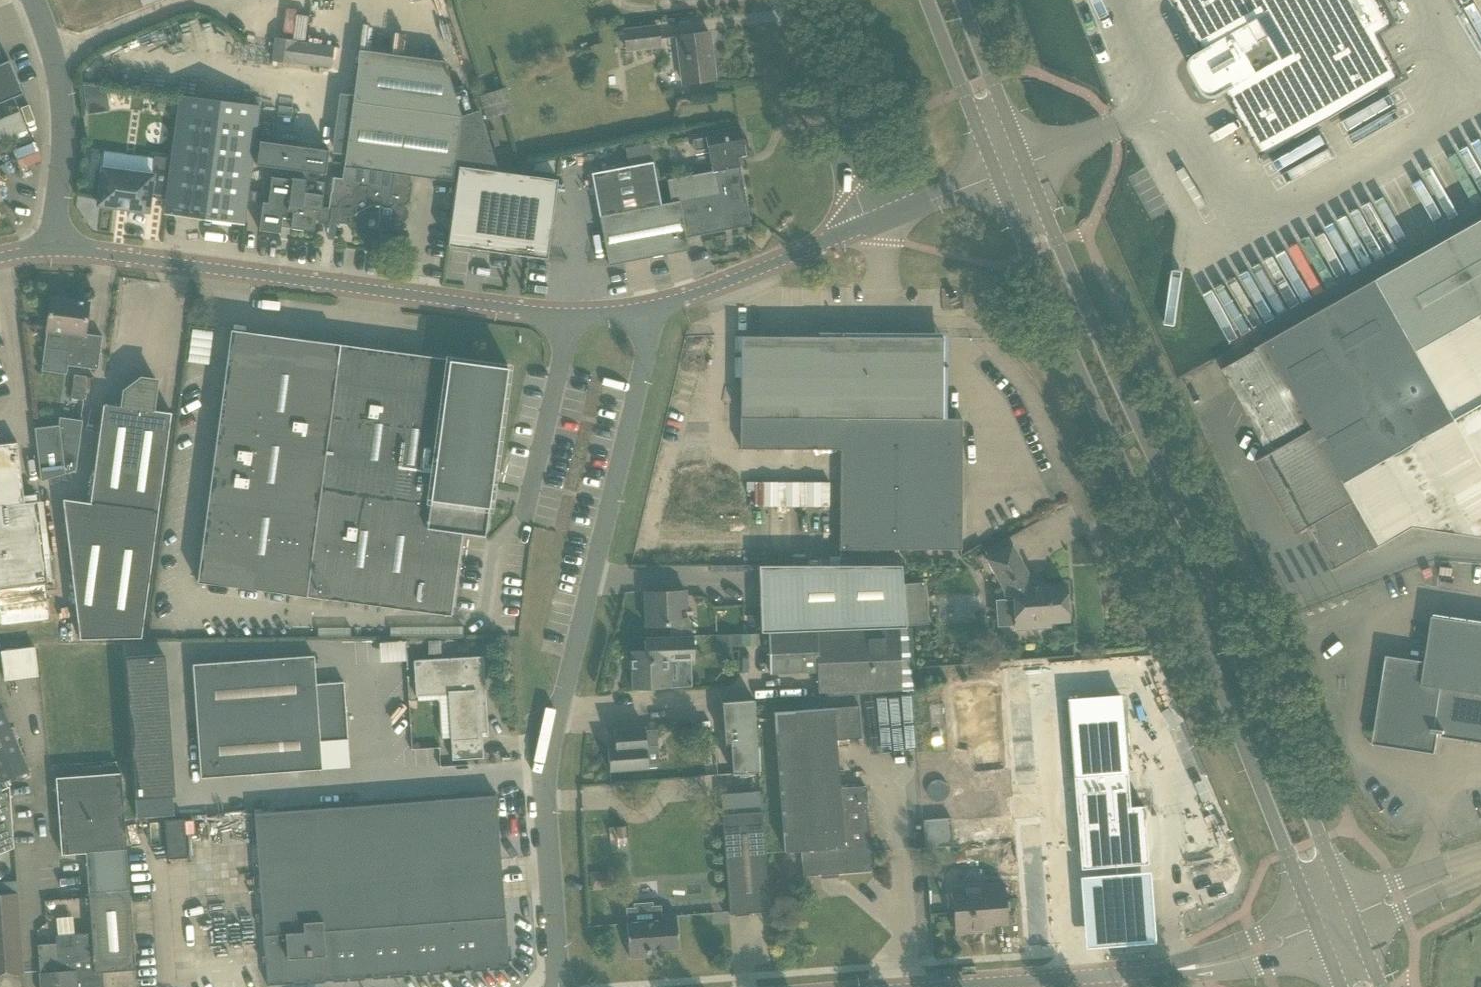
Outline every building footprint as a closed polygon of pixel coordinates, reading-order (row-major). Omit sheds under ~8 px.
[(1202,51),(1195,55),(1193,57),(1192,57),(1190,59),(1189,63),(1190,70),(1202,93),(1205,95),(1208,97),(1213,97),(1215,95),(1224,91),(1261,156),(1403,76),(1378,32),(1396,23),(1383,0),(1173,0),(1202,51)] [(1478,43),(1480,42),(1480,0),(1456,0),(1478,43)] [(296,40),(296,41),(308,43),(310,25),(298,23),(296,40)] [(624,30),(627,50),(660,46),(657,26),(624,30)] [(689,35),(677,36),(683,83),(694,82),(714,79),(712,59),(709,59),(708,51),(711,51),(709,32),(689,35)] [(272,60),(332,68),(335,46),(308,43),(296,41),(296,40),(275,38),(272,60)] [(259,140),(256,165),(297,170),(296,179),(291,178),(291,180),(271,177),(268,203),(262,202),(259,230),(280,233),(282,221),(291,222),(290,228),(313,231),(315,219),(336,222),(348,224),(354,230),(360,231),(359,238),(365,244),(372,245),(379,241),(379,234),(386,235),(393,230),(394,223),(401,224),(407,219),(408,211),(404,205),(410,200),(412,183),(409,180),(410,176),(453,181),(455,165),(497,171),(478,110),(461,116),(444,61),(359,50),(352,102),(344,167),(361,169),(359,184),(355,183),(355,180),(332,177),(328,207),(321,206),(324,182),(307,180),(308,171),(325,174),(328,150),(259,140)] [(22,93),(9,60),(3,63),(0,55),(0,102),(22,93)] [(478,96),(486,120),(514,111),(506,87),(478,96)] [(164,214),(243,225),(258,105),(180,95),(171,159),(166,200),(164,214)] [(475,98),(468,100),(471,110),(478,108),(475,98)] [(860,116),(865,125),(874,120),(870,111),(860,116)] [(0,119),(0,141),(26,130),(19,112),(0,119)] [(720,131),(692,136),(695,154),(708,152),(712,172),(739,167),(739,165),(737,157),(742,156),(745,155),(745,153),(750,152),(747,140),(743,141),(740,127),(720,131)] [(494,130),(489,131),(493,147),(499,145),(494,130)] [(1469,195),(1480,189),(1480,143),(1477,136),(1446,153),(1469,195)] [(96,170),(94,184),(100,185),(97,205),(118,208),(118,206),(128,208),(128,209),(148,212),(150,197),(166,200),(171,159),(154,157),(152,175),(133,172),(132,174),(122,172),(123,171),(102,168),(102,170),(96,170)] [(604,246),(608,265),(688,250),(686,237),(687,237),(676,178),(668,180),(672,202),(660,204),(652,162),(591,173),(604,246)] [(458,167),(448,246),(492,251),(492,252),(547,259),(552,219),(557,180),(458,167)] [(1429,188),(1434,186),(1425,167),(1406,176),(1424,213),(1438,206),(1429,188)] [(1334,569),(1369,550),(1370,551),(1414,526),(1480,536),(1480,220),(1377,279),(1239,360),(1221,370),(1270,456),(1305,436),(1344,504),(1309,524),(1334,569)] [(67,365),(98,370),(102,336),(85,334),(89,303),(51,298),(44,348),(69,351),(67,365)] [(335,344),(231,330),(197,581),(302,596),(451,616),(462,533),(484,536),(486,499),(494,500),(496,490),(488,489),(489,483),(492,484),(508,364),(503,364),(503,367),(482,364),(471,362),(452,360),(453,357),(449,356),(448,359),(335,344)] [(740,417),(942,419),(942,337),(735,336),(735,352),(741,352),(740,417)] [(71,398),(83,400),(86,376),(74,374),(71,398)] [(65,500),(81,639),(141,637),(171,413),(152,411),(156,381),(141,379),(124,391),(122,407),(103,404),(101,424),(92,500),(65,500)] [(41,480),(75,470),(81,421),(60,417),(58,426),(35,429),(41,480)] [(842,549),(961,550),(961,549),(961,419),(942,419),(740,417),(740,449),(787,450),(843,450),(842,549)] [(39,504),(38,495),(23,497),(17,443),(0,445),(0,511),(39,504)] [(751,505),(828,506),(828,481),(751,480),(751,505)] [(0,511),(0,587),(48,581),(39,504),(0,511)] [(1012,590),(1015,624),(1045,621),(1068,620),(1066,585),(1030,588),(1022,573),(1025,571),(1011,547),(988,559),(1006,591),(1012,590)] [(901,565),(758,566),(760,632),(906,628),(901,565)] [(645,593),(646,626),(680,624),(679,607),(686,607),(685,591),(645,593)] [(1480,738),(1480,623),(1432,616),(1425,666),(1390,660),(1378,740),(1431,748),(1434,731),(1480,738)] [(900,628),(768,633),(770,673),(817,672),(818,696),(902,690),(900,628)] [(721,635),(715,635),(715,646),(741,646),(741,635),(732,635),(721,635)] [(631,669),(632,689),(670,688),(670,672),(669,661),(694,660),(693,636),(645,638),(645,651),(631,651),(631,660),(629,660),(629,669),(631,669)] [(428,641),(428,654),(441,654),(441,640),(428,641)] [(404,642),(377,641),(377,679),(403,680),(404,642)] [(1,679),(36,674),(31,644),(0,649),(0,673),(1,679)] [(163,655),(125,657),(135,799),(173,796),(163,655)] [(193,665),(200,778),(302,771),(322,769),(320,742),(348,739),(344,682),(316,684),(314,656),(294,658),(193,665)] [(450,694),(454,760),(483,758),(482,733),(486,733),(486,736),(488,736),(483,656),(415,660),(417,696),(450,694)] [(1001,666),(1002,685),(1047,682),(1045,663),(1001,666)] [(730,738),(734,774),(759,772),(753,700),(722,702),(724,738),(730,738)] [(801,851),(803,876),(871,871),(870,851),(865,786),(840,788),(836,740),(861,738),(859,707),(834,708),(774,713),(785,852),(801,851)] [(29,771),(3,708),(0,709),(0,784),(29,771)] [(615,748),(608,749),(609,771),(659,767),(657,729),(645,730),(645,728),(614,730),(615,748)] [(102,972),(135,969),(134,950),(129,889),(120,773),(58,778),(63,854),(85,852),(92,933),(55,936),(56,943),(37,945),(39,973),(40,986),(103,986),(102,972)] [(1127,773),(1073,777),(1081,869),(1148,864),(1143,806),(1129,807),(1127,773)] [(14,848),(10,787),(0,791),(0,854),(14,848)] [(495,795),(254,814),(267,985),(509,966),(495,795)] [(232,813),(232,815),(233,826),(248,825),(247,814),(247,812),(232,813)] [(761,812),(722,815),(729,914),(769,911),(761,812)] [(922,820),(925,848),(953,846),(950,818),(922,820)] [(165,820),(168,859),(187,858),(185,819),(165,820)] [(1149,867),(1078,872),(1083,945),(1154,940),(1149,867)] [(23,974),(16,882),(0,884),(0,976),(23,974)] [(954,913),(955,933),(978,931),(978,925),(1007,923),(1004,884),(952,888),(954,913)] [(660,915),(659,905),(626,908),(629,958),(648,956),(648,953),(650,953),(650,950),(679,948),(677,928),(675,914),(660,915)]
